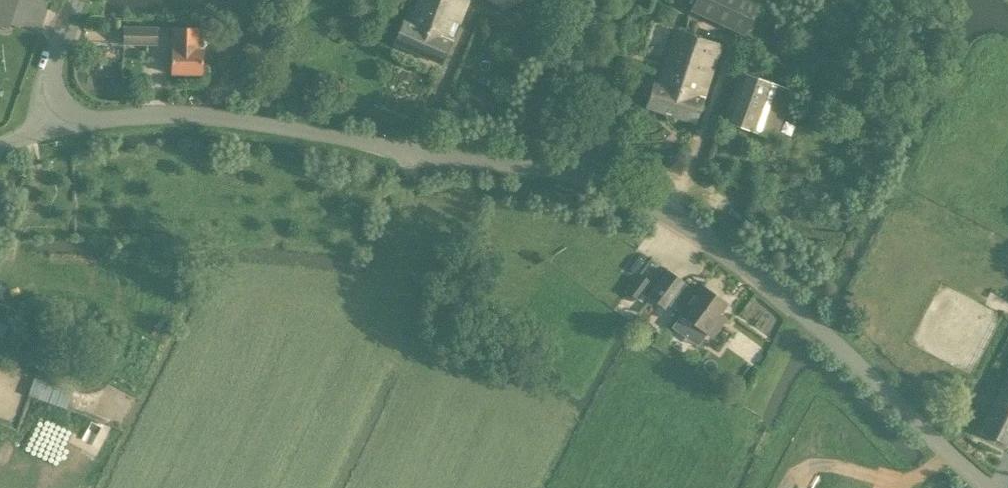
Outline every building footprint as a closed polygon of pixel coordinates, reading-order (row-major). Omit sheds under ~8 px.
[(7,28),(17,0),(0,0),(0,25),(7,28)] [(393,43),(441,63),(467,0),(418,0),(415,8),(409,5),(393,43)] [(501,11),(505,8),(514,16),(529,6),(531,0),(490,0),(501,11)] [(689,9),(744,34),(758,2),(753,0),(694,0),(689,9)] [(174,27),(174,33),(174,48),(171,48),(171,73),(202,73),(202,48),(200,48),(201,27),(174,27)] [(156,28),(125,28),(125,43),(156,44),(156,28)] [(653,83),(645,109),(694,122),(703,97),(704,97),(721,44),(676,30),(659,83),(653,83)] [(815,50),(801,43),(789,68),(803,75),(815,50)] [(925,69),(933,52),(927,49),(914,63),(925,69)] [(742,70),(724,117),(773,138),(793,91),(742,70)] [(666,271),(649,297),(664,308),(668,303),(683,313),(672,326),(696,344),(706,332),(712,336),(726,318),(719,313),(726,303),(701,285),(697,292),(666,271)] [(650,281),(639,273),(626,291),(637,300),(650,281)] [(983,432),(1007,444),(1007,441),(1007,381),(983,432)]
